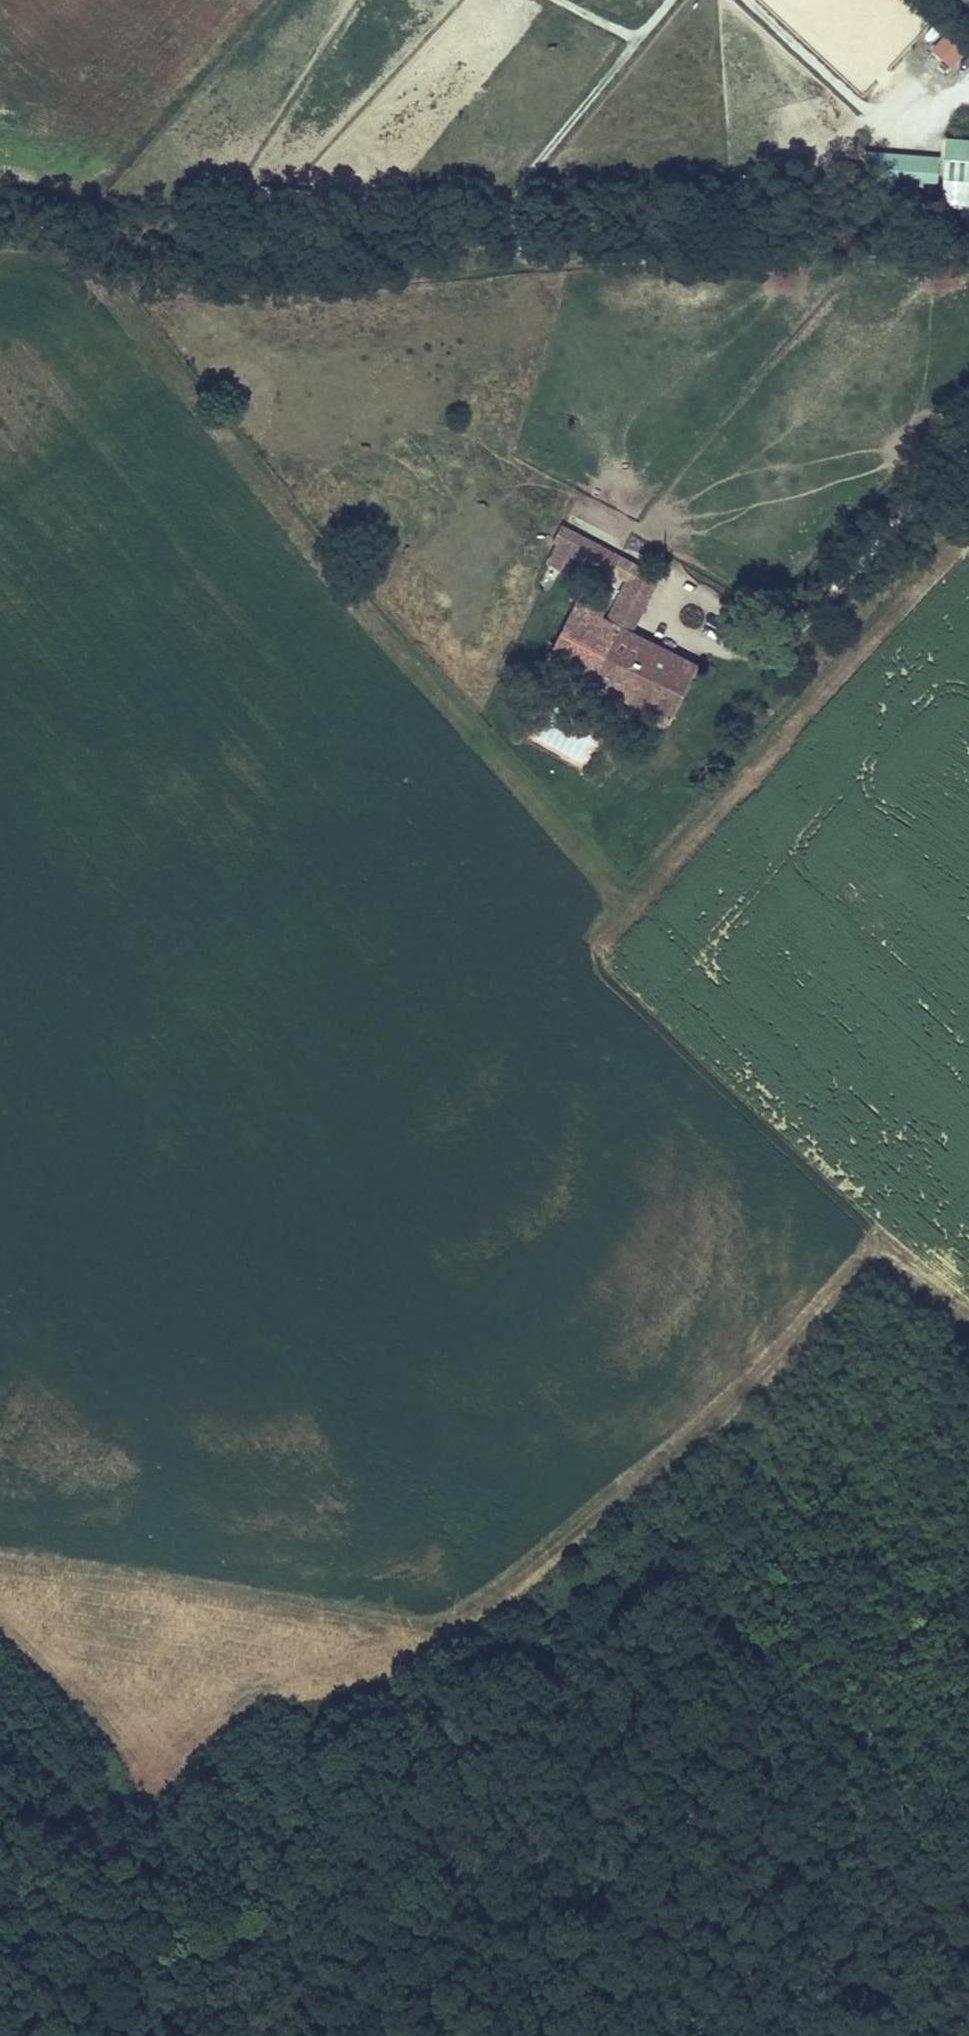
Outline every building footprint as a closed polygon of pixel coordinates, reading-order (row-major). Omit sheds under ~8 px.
[(965,46),(947,30),(934,44),(952,60),(965,46)] [(945,132),(942,172),(966,174),(968,175),(968,134),(945,132)] [(632,567),(616,600),(585,585),(574,608),(627,634),(654,578),(632,567)] [(627,634),(574,608),(548,662),(668,719),(693,666),(627,634)]
